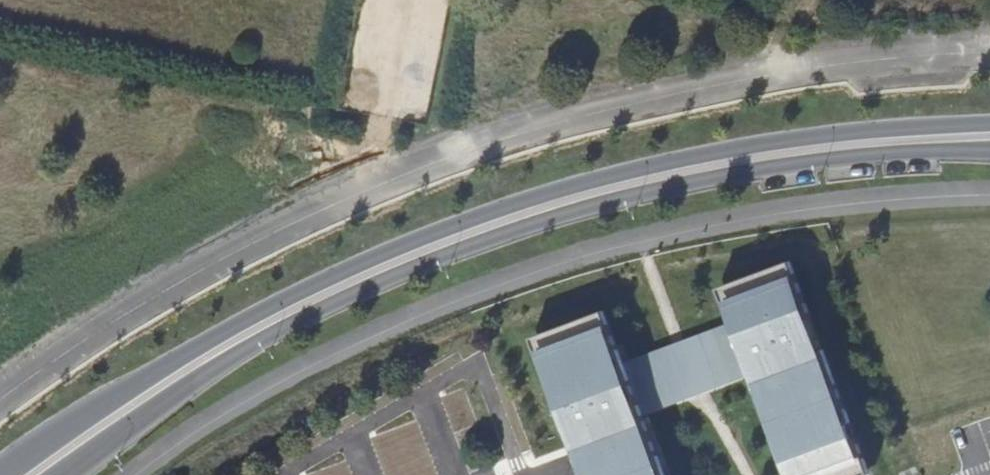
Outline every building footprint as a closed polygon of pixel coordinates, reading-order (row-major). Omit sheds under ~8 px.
[(583,474),(670,474),(646,412),(750,373),(788,474),(850,474),(870,468),(792,261),(720,289),(733,324),(623,366),(602,310),(531,337),(583,474)]
